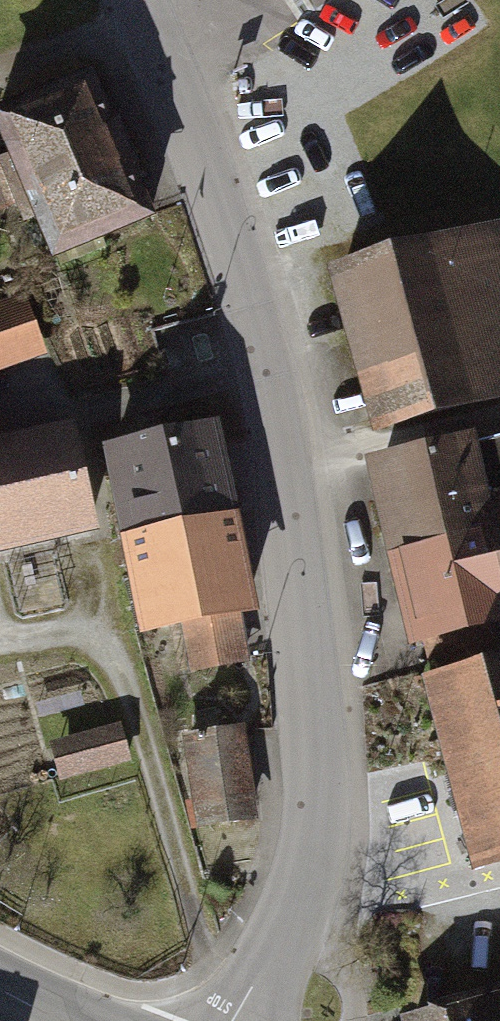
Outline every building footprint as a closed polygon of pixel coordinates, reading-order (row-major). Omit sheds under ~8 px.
[(110,98),(0,149),(0,224),(45,204),(74,265),(167,222),(110,98)] [(343,274),(382,419),(499,388),(499,263),(492,234),(343,274)] [(215,424),(112,444),(148,628),(185,620),(193,664),(242,655),(233,613),(253,609),(215,424)] [(113,533),(90,431),(4,450),(0,430),(0,558),(113,533)] [(378,459),(422,638),(499,619),(499,440),(479,445),(477,435),(378,459)] [(429,679),(475,857),(499,851),(499,660),(429,679)] [(250,724),(191,737),(212,831),(271,818),(250,724)] [(408,1019),(409,1020),(499,1020),(499,993),(408,1019)]
